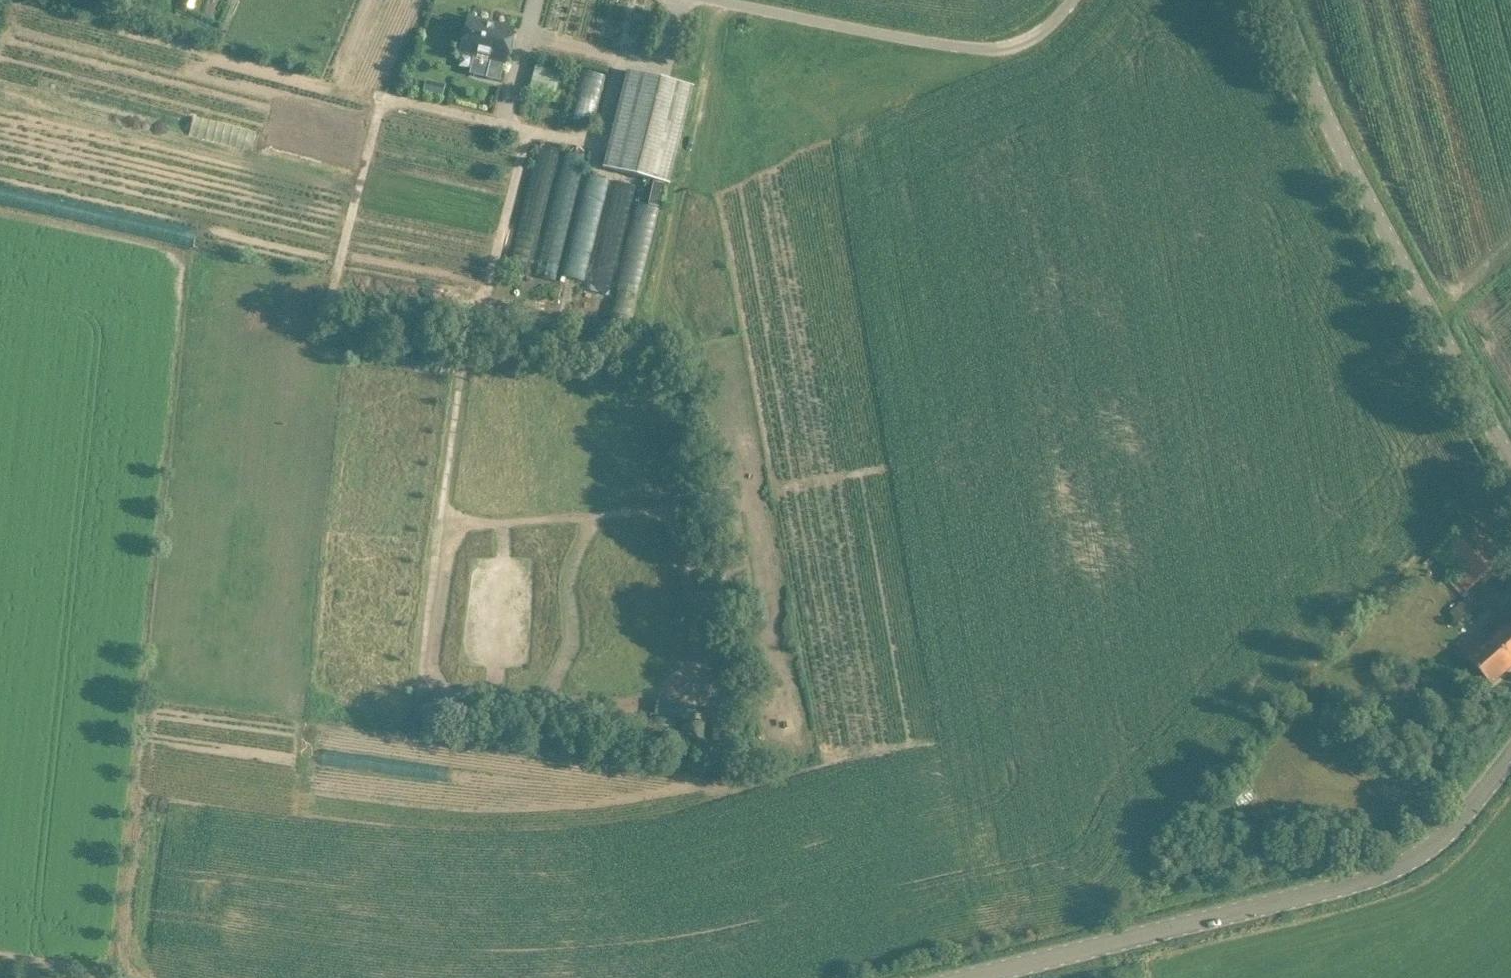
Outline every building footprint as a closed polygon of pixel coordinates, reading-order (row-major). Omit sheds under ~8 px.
[(487,23),(468,18),(459,53),(490,61),(485,78),(499,82),(504,64),(505,65),(513,30),(494,25),(493,28),(486,26),(487,23)] [(669,184),(693,87),(627,71),(603,168),(669,184)] [(590,72),(579,126),(600,130),(611,77),(590,72)] [(425,84),(422,96),(428,99),(431,85),(425,84)] [(542,148),(519,263),(538,267),(537,275),(618,290),(624,257),(602,253),(616,183),(590,178),(593,159),(569,155),(569,153),(542,148)] [(646,192),(623,296),(646,301),(669,197),(646,192)] [(1491,685),(1510,667),(1510,612),(1480,638),(1484,643),(1488,640),(1490,643),(1470,660),(1491,685)]
